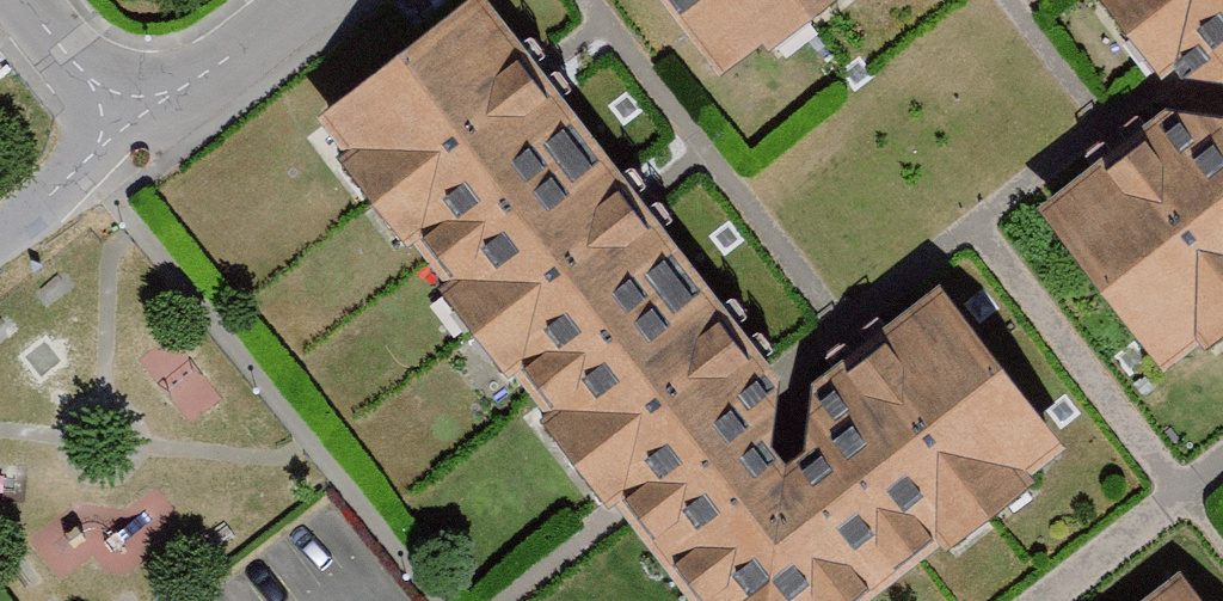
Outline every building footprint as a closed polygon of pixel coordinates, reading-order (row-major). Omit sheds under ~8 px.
[(744,86),(856,0),(678,0),(744,86)] [(1220,114),(1222,112),(1222,0),(1132,0),(1220,114)] [(502,13),(349,134),(461,286),(614,154),(502,13)] [(1220,114),(1209,122),(1222,140),(1222,112),(1220,114)] [(1222,357),(1222,140),(1209,122),(1071,228),(1189,383),(1222,357)] [(715,287),(614,154),(461,286),(560,418),(715,287)] [(818,412),(715,287),(560,418),(655,548),(818,412)] [(954,306),(832,401),(959,564),(1078,466),(954,306)] [(655,548),(699,600),(910,600),(959,564),(832,401),(818,412),(655,548)]
